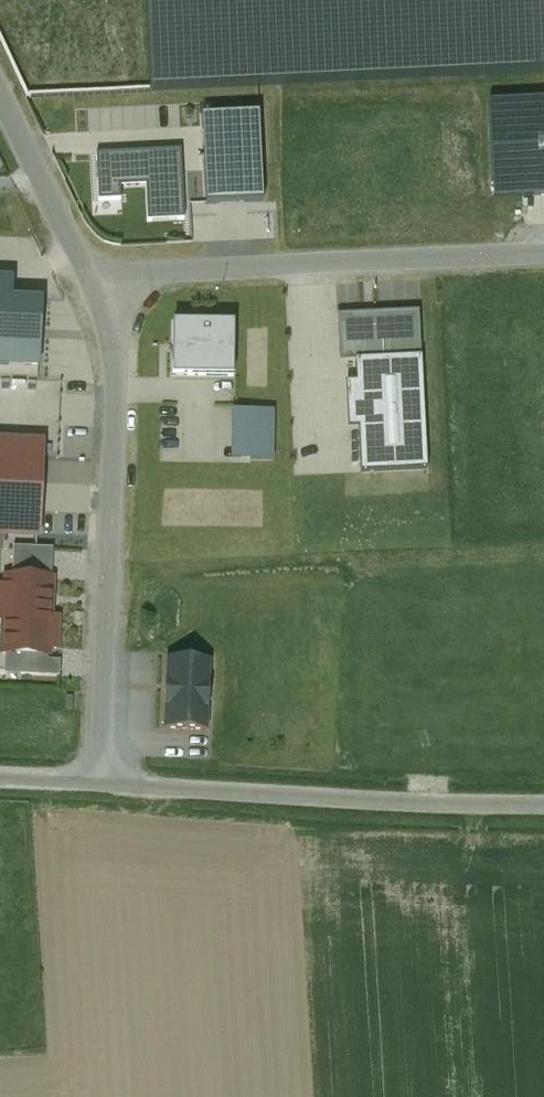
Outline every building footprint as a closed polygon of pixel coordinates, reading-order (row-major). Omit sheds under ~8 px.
[(206,196),(263,194),(259,109),(202,111),(206,196)] [(420,312),(338,316),(340,363),(356,362),(422,358),(420,312)] [(173,330),(172,383),(230,385),(232,331),(173,330)] [(422,358),(356,362),(361,473),(428,470),(422,358)] [(274,416),(231,416),(231,465),(274,466),(274,416)] [(41,536),(45,447),(0,445),(0,534),(41,536)] [(7,578),(6,589),(1,589),(0,602),(0,622),(5,622),(3,655),(49,657),(49,650),(57,650),(59,619),(50,618),(52,580),(7,578)] [(166,666),(163,736),(206,737),(209,667),(166,666)]
